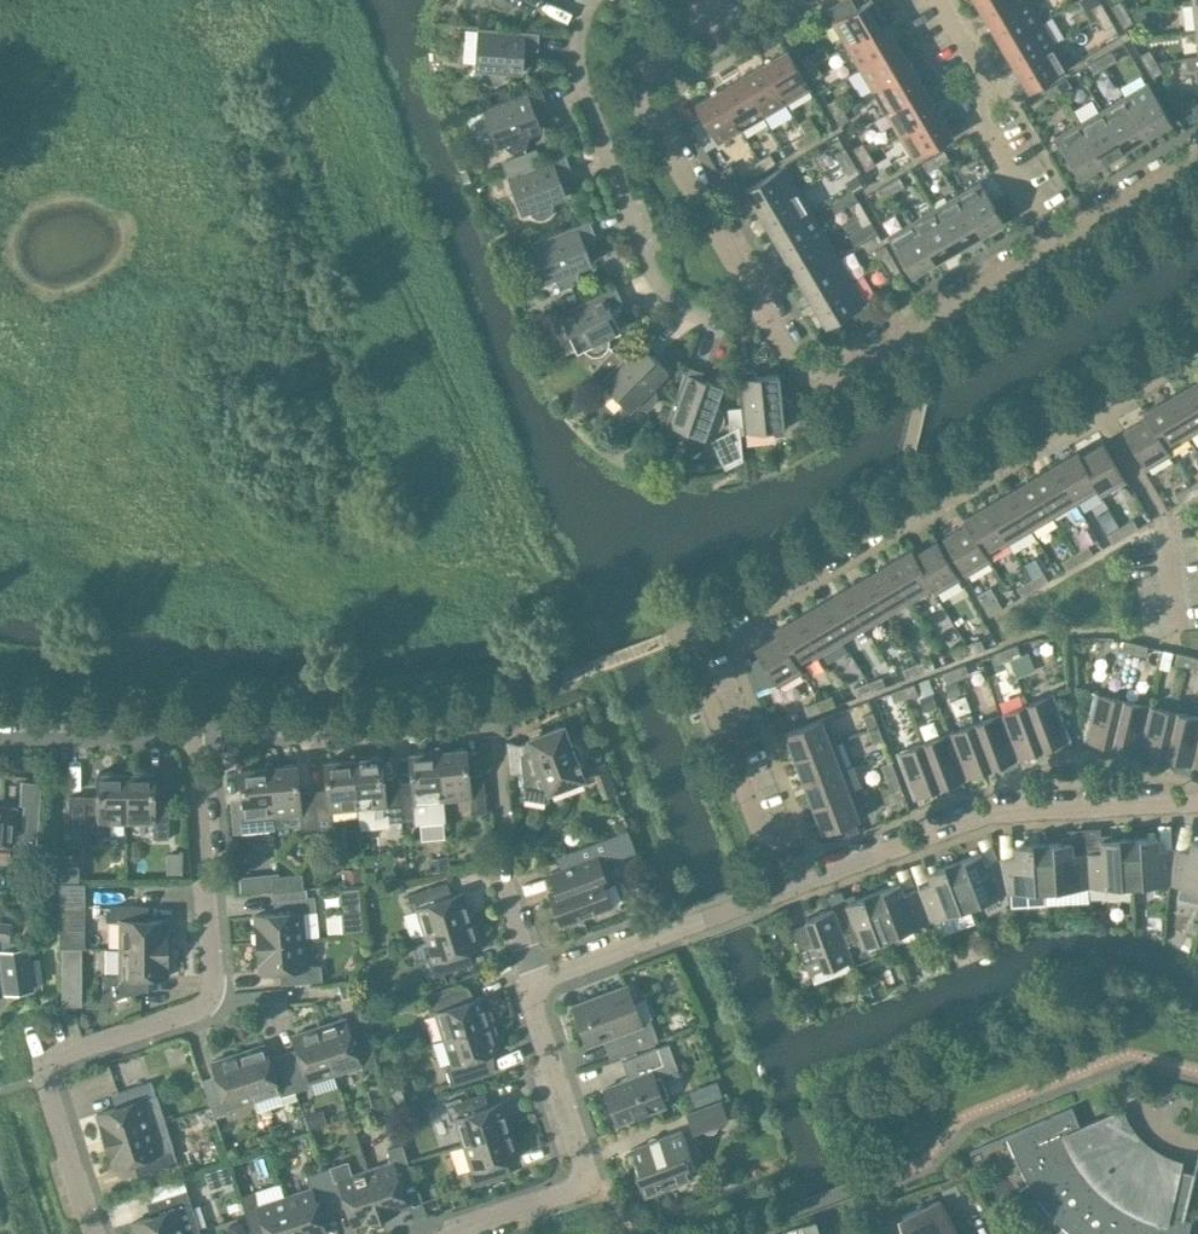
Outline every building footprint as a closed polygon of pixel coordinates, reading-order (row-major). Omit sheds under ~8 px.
[(492,0),(493,2),(495,4),(497,5),(498,6),(500,7),(502,7),(505,7),(507,7),(509,6),(511,5),(512,4),(514,2),(515,0),(534,11),(540,0),(492,0)] [(846,45),(886,22),(873,0),(869,0),(832,22),(846,45)] [(988,22),(1025,0),(975,0),(988,22)] [(1028,0),(1025,0),(988,22),(1001,44),(1041,21),(1028,0)] [(1129,16),(1123,5),(1114,10),(1120,21),(1129,16)] [(1101,23),(1110,18),(1103,7),(1094,12),(1101,23)] [(1136,27),(1129,16),(1120,21),(1127,32),(1136,27)] [(1107,34),(1116,29),(1110,18),(1101,23),(1107,34)] [(1054,44),(1041,21),(1001,44),(1015,67),(1054,44)] [(859,67),(899,44),(886,22),(846,45),(859,67)] [(474,68),(482,68),(482,70),(482,72),(483,74),(483,76),(485,78),(486,79),(488,80),(490,81),(492,82),(494,82),(496,82),(498,82),(500,81),(501,80),(503,79),(505,78),(506,76),(507,74),(507,72),(508,70),(523,71),(524,49),(538,49),(539,31),(477,27),(474,68)] [(873,90),(912,67),(899,44),(859,67),(873,90)] [(1029,90),(1068,67),(1054,44),(1015,67),(1029,90)] [(810,88),(787,49),(763,63),(786,102),(810,88)] [(1149,49),(1140,54),(1146,65),(1155,60),(1149,49)] [(1106,65),(1117,59),(1111,50),(1101,57),(1106,65)] [(810,52),(801,58),(807,68),(816,63),(810,52)] [(1187,56),(1189,68),(1197,67),(1197,55),(1187,56)] [(1106,65),(1101,57),(1090,63),(1095,72),(1106,65)] [(1162,71),(1155,60),(1146,65),(1152,76),(1162,71)] [(786,102),(763,63),(741,76),(764,115),(786,102)] [(822,74),(816,63),(807,68),(813,79),(822,74)] [(926,89),(912,67),(873,90),(886,112),(926,89)] [(764,115),(741,76),(718,89),(741,129),(764,115)] [(1072,86),(1067,77),(1056,83),(1061,92),(1072,86)] [(1171,122),(1148,82),(1124,96),(1147,135),(1171,122)] [(1061,92),(1056,83),(1045,89),(1050,98),(1061,92)] [(496,146),(503,143),(504,145),(505,147),(507,148),(508,150),(510,151),(512,151),(515,151),(517,151),(519,151),(521,150),(523,149),(524,148),(526,146),(527,144),(528,142),(528,140),(528,138),(528,136),(528,134),(542,129),(534,107),(546,102),(540,85),(482,107),(496,146)] [(741,129),(718,89),(695,103),(718,143),(741,129)] [(939,112),(926,89),(886,112),(899,135),(939,112)] [(1147,135),(1124,96),(1102,109),(1125,149),(1147,135)] [(836,97),(827,103),(833,113),(842,108),(836,97)] [(849,119),(842,108),(833,113),(840,124),(849,119)] [(1125,149),(1102,109),(1079,122),(1103,162),(1125,149)] [(953,135),(939,112),(899,135),(913,159),(953,135)] [(1103,162),(1079,122),(1056,136),(1079,176),(1103,162)] [(810,142),(820,135),(815,126),(804,133),(810,142)] [(810,142),(804,133),(794,139),(799,148),(810,142)] [(862,142),(854,148),(860,158),(869,153),(862,142)] [(851,158),(845,147),(835,152),(842,163),(851,158)] [(949,158),(944,149),(933,155),(938,164),(949,158)] [(521,213),(528,210),(529,212),(530,214),(532,215),(533,216),(535,217),(537,218),(539,218),(541,218),(543,218),(545,218),(547,217),(549,216),(550,214),(551,213),(552,211),(553,209),(553,207),(553,205),(553,203),(553,201),(567,196),(559,174),(571,169),(565,152),(507,174),(521,213)] [(776,162),(770,153),(760,159),(765,168),(776,162)] [(875,164),(869,153),(860,158),(867,169),(875,164)] [(938,164),(933,155),(922,162),(928,171),(938,164)] [(857,168),(851,158),(842,163),(848,174),(857,168)] [(765,168),(760,159),(749,166),(754,175),(765,168)] [(799,189),(785,165),(745,188),(759,212),(799,189)] [(904,185),(899,176),(889,183),(893,191),(904,185)] [(980,181),(957,195),(980,234),(1003,221),(980,181)] [(893,191),(889,183),(878,189),(883,197),(893,191)] [(772,234),(812,211),(799,189),(759,212),(772,234)] [(980,234),(957,195),(934,208),(957,248),(980,234)] [(865,210),(858,200),(849,205),(856,216),(865,210)] [(957,248),(934,208),(912,222),(935,261),(957,248)] [(871,221),(865,210),(856,216),(862,226),(871,221)] [(786,257),(825,233),(812,211),(772,234),(786,257)] [(546,280),(553,277),(554,279),(555,281),(557,282),(559,283),(561,284),(563,285),(565,285),(567,285),(569,285),(571,284),(573,283),(575,282),(576,280),(577,278),(578,276),(578,274),(579,272),(578,270),(578,268),(592,263),(584,241),(596,236),(590,219),(532,241),(546,280)] [(935,261),(912,222),(888,236),(911,275),(935,261)] [(799,279),(838,256),(825,233),(786,257),(799,279)] [(891,255),(885,245),(876,250),(882,261),(891,255)] [(898,266),(891,255),(882,261),(888,271),(898,266)] [(812,302),(852,278),(838,256),(799,279),(812,302)] [(866,302),(852,278),(812,302),(826,325),(866,302)] [(577,349),(584,346),(585,348),(586,350),(588,351),(589,352),(591,353),(593,353),(595,354),(598,353),(600,353),(602,352),(603,351),(605,349),(606,348),(607,346),(608,344),(608,341),(608,339),(608,337),(607,335),(621,328),(611,308),(623,302),(615,286),(560,312),(577,349)] [(654,387),(653,386),(668,370),(652,354),(657,349),(644,337),(600,381),(630,410),(635,404),(636,406),(638,407),(640,407),(642,408),(644,408),(646,408),(648,407),(650,407),(652,406),(653,404),(655,403),(656,401),(656,399),(657,397),(657,395),(657,393),(656,391),(656,389),(654,387)] [(607,371),(621,358),(612,349),(598,363),(607,371)] [(718,407),(716,406),(723,385),(701,378),(704,371),(687,365),(666,424),(705,437),(707,431),(709,431),(711,431),(713,431),(715,431),(717,430),(719,429),(721,428),(722,426),(723,424),(724,422),(725,420),(725,418),(724,416),(724,414),(723,412),(721,410),(720,408),(718,407)] [(783,396),(781,396),(779,374),(756,376),(756,370),(738,371),(744,433),(784,429),(784,422),(786,422),(788,421),(790,420),(792,418),(793,417),(794,415),(795,413),(795,411),(796,409),(795,407),(795,404),(794,402),(793,401),(791,399),(790,398),(788,397),(786,396),(783,396)] [(1188,385),(1197,401),(1197,379),(1188,385)] [(1188,385),(1166,399),(1189,437),(1197,432),(1197,401),(1188,385)] [(1189,437),(1166,399),(1143,412),(1170,456),(1171,455),(1168,450),(1189,437)] [(1170,456),(1143,412),(1142,413),(1145,418),(1122,431),(1145,470),(1170,456)] [(1103,443),(1081,456),(1104,495),(1126,482),(1103,443)] [(1104,495),(1081,456),(1078,451),(1054,465),(1077,504),(1097,492),(1100,497),(1104,495)] [(1077,504),(1054,465),(1031,478),(1054,517),(1077,504)] [(1054,517),(1031,478),(1008,492),(1031,531),(1054,517)] [(1197,493),(1197,481),(1188,487),(1193,496),(1197,493)] [(1193,496),(1188,487),(1175,495),(1180,503),(1193,496)] [(1031,531),(1008,492),(985,505),(1008,545),(1031,531)] [(1008,545),(985,505),(962,519),(965,524),(988,563),(991,561),(988,556),(1008,545)] [(1125,535),(1138,528),(1133,519),(1120,527),(1125,535)] [(988,563),(965,524),(942,537),(965,576),(988,563)] [(1112,543),(1125,535),(1120,527),(1107,534),(1112,543)] [(960,579),(937,540),(915,554),(912,549),(911,549),(936,593),(960,579)] [(1080,562),(1093,554),(1088,546),(1075,553),(1080,562)] [(936,593),(911,549),(888,563),(911,602),(932,590),(934,594),(936,593)] [(1080,562),(1075,553),(1062,561),(1067,570),(1080,562)] [(911,602),(888,563),(865,576),(888,615),(911,602)] [(1043,572),(1030,580),(1035,589),(1048,581),(1043,572)] [(888,615),(865,576),(842,589),(866,629),(888,615)] [(1022,596),(1035,589),(1030,580),(1017,587),(1022,596)] [(866,629),(842,589),(820,603),(843,642),(866,629)] [(989,616),(1002,608),(997,599),(984,607),(989,616)] [(843,642),(820,603),(798,616),(821,655),(843,642)] [(821,655),(798,616),(775,629),(801,673),(803,672),(800,667),(821,655)] [(801,673),(775,629),(773,630),(776,635),(754,648),(777,687),(801,673)] [(984,649),(981,639),(967,645),(970,655),(984,649)] [(1133,654),(1136,643),(1123,640),(1121,651),(1133,654)] [(1146,657),(1148,646),(1136,643),(1133,654),(1146,657)] [(970,655),(967,645),(953,650),(956,660),(970,655)] [(1017,645),(1005,649),(1009,659),(1020,655),(1017,645)] [(1009,659),(1005,649),(993,654),(997,664),(1009,659)] [(1187,666),(1189,656),(1177,653),(1174,663),(1187,666)] [(1189,656),(1187,666),(1197,669),(1197,658),(1189,656)] [(931,658),(917,664),(921,673),(935,668),(931,658)] [(921,673),(917,664),(903,669),(907,679),(921,673)] [(965,664),(954,669),(957,679),(969,674),(965,664)] [(957,679),(954,669),(942,673),(946,683),(957,679)] [(885,687),(882,677),(868,682),(871,692),(885,687)] [(871,692),(868,682),(853,688),(857,697),(871,692)] [(917,693),(914,684),(902,688),(906,698),(917,693)] [(906,698),(902,688),(891,693),(894,702),(906,698)] [(1110,748),(1122,699),(1094,692),(1082,741),(1110,748)] [(1071,740),(1053,693),(1028,703),(1045,750),(1071,740)] [(835,706),(832,696),(818,701),(821,711),(835,706)] [(1137,754),(1149,705),(1122,699),(1110,748),(1137,754)] [(821,711),(818,701),(804,707),(808,716),(821,711)] [(1045,750),(1028,703),(1002,712),(1020,759),(1045,750)] [(1165,760),(1176,711),(1149,705),(1137,754),(1165,760)] [(1197,739),(1197,716),(1176,711),(1165,760),(1192,767),(1197,739)] [(1020,759),(1002,712),(974,723),(992,770),(1020,759)] [(878,727),(873,713),(863,716),(868,730),(878,727)] [(836,742),(826,716),(784,732),(794,758),(836,742)] [(992,770),(974,723),(949,732),(967,779),(992,770)] [(549,791),(583,778),(578,765),(581,764),(580,759),(582,755),(578,746),(570,742),(563,725),(529,738),(534,749),(521,754),(525,795),(546,799),(549,791)] [(883,741),(878,727),(868,730),(873,745),(883,741)] [(967,779),(949,732),(922,742),(940,789),(967,779)] [(845,767),(836,742),(794,758),(803,783),(845,767)] [(940,789),(922,742),(895,752),(913,799),(940,789)] [(466,747),(438,750),(443,800),(470,798),(471,814),(487,812),(484,781),(470,782),(466,747)] [(445,821),(443,800),(438,750),(410,753),(413,787),(399,789),(402,820),(418,819),(421,823),(445,821)] [(402,820),(399,789),(385,790),(382,755),(353,758),(358,808),(360,824),(363,824),(374,826),(384,822),(402,820)] [(358,808),(353,758),(325,761),(328,795),(314,797),(317,828),(333,827),(331,811),(358,808)] [(897,775),(891,762),(882,765),(887,779),(897,775)] [(297,763),(268,766),(273,816),(300,813),(301,829),(317,828),(314,797),(300,798),(297,763)] [(274,828),(273,816),(268,766),(240,769),(244,803),(231,804),(234,832),(274,828)] [(855,792),(845,767),(803,783),(813,808),(855,792)] [(126,822),(126,772),(98,772),(98,795),(69,795),(69,843),(83,843),(83,839),(99,839),(99,835),(109,835),(109,823),(126,822)] [(155,772),(126,772),(126,822),(153,822),(153,838),(169,838),(169,807),(155,807),(155,772)] [(902,789),(897,775),(887,779),(892,793),(902,789)] [(865,817),(855,792),(813,808),(823,833),(836,828),(854,821),(865,817)] [(11,843),(15,808),(0,807),(0,842),(11,843)] [(858,832),(854,821),(836,828),(840,838),(858,832)] [(1171,883),(1174,848),(1159,849),(1158,837),(1129,839),(1132,885),(1171,883)] [(1132,885),(1129,839),(1101,840),(1101,852),(1086,853),(1089,887),(1132,885)] [(1191,840),(1188,851),(1174,848),(1171,883),(1197,889),(1197,841),(1191,840)] [(9,855),(11,843),(0,842),(0,854),(9,855)] [(1089,887),(1086,853),(1072,853),(1071,842),(1042,843),(1045,890),(1089,887)] [(1045,890),(1042,843),(1014,845),(1015,857),(999,857),(1007,892),(1045,890)] [(1007,892),(999,857),(985,863),(981,852),(954,862),(971,906),(1007,892)] [(562,925),(612,906),(604,886),(608,884),(597,855),(549,873),(555,888),(549,891),(562,925)] [(971,906),(954,862),(927,872),(932,883),(918,888),(930,921),(971,906)] [(303,873),(271,876),(273,891),(304,889),(303,873)] [(930,921),(918,888),(904,893),(900,883),(873,893),(889,936),(930,921)] [(408,895),(413,910),(417,909),(425,934),(472,919),(464,892),(446,898),(441,884),(408,895)] [(358,887),(339,889),(342,932),(362,930),(358,887)] [(889,936),(873,893),(846,903),(850,914),(838,918),(850,951),(889,936)] [(254,915),(257,943),(305,939),(303,912),(316,911),(315,895),(280,898),(281,913),(254,915)] [(142,905),(106,905),(106,921),(120,921),(120,948),(168,948),(168,920),(142,920),(142,905)] [(852,957),(850,951),(838,918),(834,907),(805,918),(808,924),(793,930),(809,974),(852,957)] [(481,946),(472,919),(425,934),(433,960),(429,961),(434,976),(467,965),(463,951),(481,946)] [(307,966),(305,939),(257,943),(259,972),(286,969),(287,983),(323,980),(321,964),(307,966)] [(64,1002),(86,1001),(84,945),(63,946),(64,1002)] [(168,976),(168,948),(120,948),(120,975),(103,975),(103,1002),(142,991),(141,976),(168,976)] [(26,952),(1,956),(6,991),(31,988),(26,952)] [(619,1055),(659,1041),(650,1019),(641,1022),(634,1002),(636,997),(633,987),(628,985),(573,1006),(587,1044),(606,1037),(608,1042),(613,1040),(619,1055)] [(435,1013),(444,1038),(491,1022),(482,996),(464,1002),(460,988),(426,999),(431,1014),(435,1013)] [(346,1018),(319,1026),(334,1074),(360,1065),(361,1070),(376,1065),(366,1031),(352,1036),(346,1018)] [(500,1049),(491,1022),(444,1038),(452,1063),(447,1065),(452,1080),(486,1069),(481,1055),(500,1049)] [(334,1074),(319,1026),(293,1035),(298,1053),(285,1058),(296,1091),(311,1086),(309,1082),(334,1074)] [(617,1123),(665,1105),(662,1099),(669,1096),(661,1075),(678,1069),(669,1043),(622,1060),(629,1079),(604,1089),(617,1123)] [(296,1091),(285,1058),(271,1062),(265,1044),(238,1053),(254,1100),(279,1092),(280,1096),(296,1091)] [(254,1100),(238,1053),(212,1061),(217,1080),(204,1084),(214,1117),(230,1112),(228,1108),(254,1100)] [(105,1140),(164,1121),(151,1081),(118,1092),(122,1105),(97,1114),(105,1140)] [(484,1108),(480,1094),(446,1105),(451,1120),(455,1119),(463,1144),(511,1129),(502,1102),(484,1108)] [(686,1113),(693,1131),(728,1118),(721,1100),(686,1113)] [(1195,1173),(1196,1172),(1194,1171),(1194,1172),(1167,1166),(1168,1163),(1163,1161),(1158,1158),(1153,1155),(1149,1152),(1147,1155),(1143,1152),(1139,1148),(1135,1145),(1132,1141),(1128,1137),(1125,1133),(1122,1129),(1120,1124),(1118,1120),(1116,1115),(1099,1122),(1097,1119),(1081,1127),(1072,1107),(1005,1136),(1013,1155),(1020,1169),(1028,1184),(1018,1191),(1027,1205),(1037,1198),(1050,1213),(1061,1226),(1071,1233),(1188,1233),(1192,1219),(1184,1218),(1195,1173)] [(144,1173),(178,1162),(164,1121),(105,1140),(114,1167),(139,1159),(144,1173)] [(520,1156),(511,1129),(463,1144),(472,1170),(467,1171),(472,1186),(506,1176),(501,1162),(520,1156)] [(635,1171),(644,1196),(665,1188),(664,1183),(691,1173),(684,1154),(690,1152),(681,1130),(632,1149),(638,1166),(634,1167),(636,1171),(635,1171)] [(391,1162),(366,1170),(381,1216),(407,1207),(399,1182),(413,1177),(402,1144),(387,1149),(391,1162)] [(381,1216),(366,1170),(353,1174),(348,1161),(321,1170),(332,1204),(345,1199),(354,1225),(381,1216)] [(232,1164),(208,1170),(211,1187),(236,1181),(232,1164)] [(321,1170),(306,1175),(310,1188),(285,1196),(297,1233),(325,1233),(327,1233),(318,1208),(332,1204),(321,1170)] [(136,1233),(186,1233),(200,1230),(187,1189),(153,1200),(157,1214),(132,1222),(136,1233)] [(285,1196),(259,1205),(255,1192),(240,1196),(251,1230),(264,1225),(267,1233),(297,1233),(285,1196)] [(939,1200),(903,1214),(904,1220),(906,1226),(908,1232),(909,1233),(956,1233),(939,1200)]
